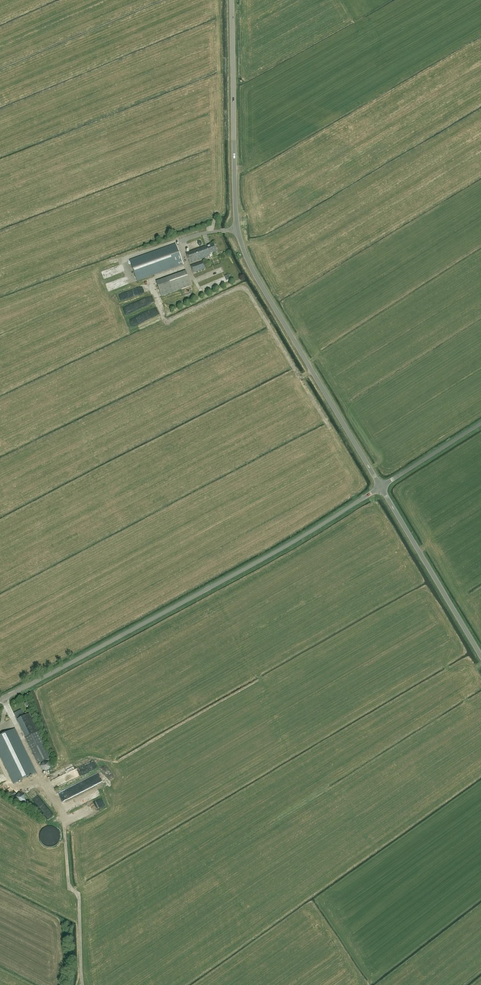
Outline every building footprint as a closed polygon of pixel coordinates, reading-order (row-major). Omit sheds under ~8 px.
[(137,281),(154,275),(183,264),(176,244),(130,260),(137,281)] [(217,253),(214,245),(207,247),(206,246),(186,253),(190,264),(210,256),(210,255),(217,253)] [(203,262),(191,266),(193,273),(205,269),(203,262)] [(191,285),(186,272),(156,282),(161,296),(191,285)] [(213,277),(197,282),(200,289),(198,290),(199,293),(208,290),(208,291),(231,283),(228,275),(219,278),(218,275),(216,276),(217,280),(214,281),(213,277)] [(105,285),(107,293),(126,287),(124,279),(105,285)] [(121,300),(148,292),(146,287),(119,295),(121,300)] [(202,305),(228,295),(227,292),(200,302),(202,305)] [(123,309),(126,316),(142,309),(138,302),(123,309)] [(146,312),(129,322),(134,329),(150,319),(149,317),(146,312)] [(44,744),(45,744),(30,714),(24,716),(23,713),(15,716),(26,738),(25,738),(38,764),(51,758),(44,744)] [(14,784),(36,773),(15,729),(0,736),(0,755),(14,784)] [(40,766),(43,774),(51,771),(48,763),(40,766)] [(82,770),(60,780),(62,785),(84,774),(82,770)] [(97,790),(76,798),(79,805),(99,796),(97,790)] [(24,802),(26,799),(20,794),(15,801),(25,809),(28,805),(24,802)] [(48,823),(54,818),(41,798),(34,803),(48,823)] [(89,806),(92,813),(104,808),(101,801),(89,806)]
